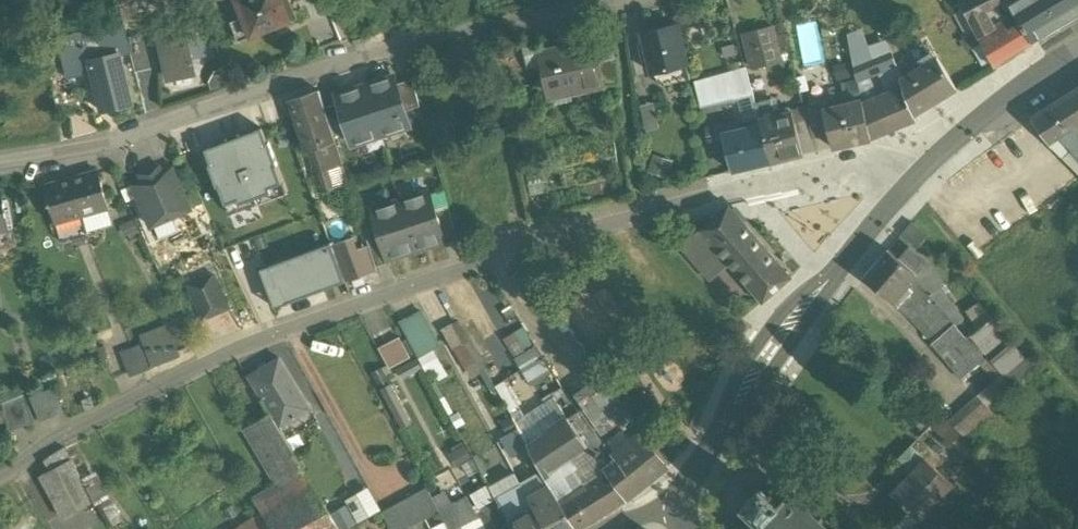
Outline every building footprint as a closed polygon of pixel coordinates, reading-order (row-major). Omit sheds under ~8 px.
[(244,15),(252,35),(290,20),(282,0),(237,0),(244,15)] [(290,0),(282,0),(290,20),(297,17),(290,0)] [(961,4),(972,22),(987,14),(995,28),(1005,22),(1004,16),(998,4),(981,13),(975,0),(970,0),(961,4)] [(981,13),(998,4),(1006,0),(975,0),(981,13)] [(1010,1),(1023,26),(1032,42),(1077,14),(1077,0),(1012,0),(1010,1)] [(330,13),(309,21),(320,48),(341,40),(330,13)] [(987,14),(972,22),(980,37),(995,28),(987,14)] [(252,35),(244,15),(231,20),(239,40),(252,35)] [(183,21),(151,29),(154,41),(158,58),(163,56),(169,77),(195,70),(183,21)] [(805,62),(824,60),(820,21),(801,23),(805,62)] [(995,28),(980,37),(996,67),(1017,55),(1023,52),(1011,33),(1005,22),(995,28)] [(1023,26),(1011,33),(1023,52),(1033,44),(1032,42),(1023,26)] [(679,27),(643,35),(653,75),(659,74),(688,67),(679,27)] [(772,28),(745,35),(755,70),(782,63),(772,28)] [(151,29),(127,35),(130,48),(154,41),(151,29)] [(124,37),(62,52),(68,78),(82,74),(81,70),(92,67),(91,61),(118,55),(119,56),(129,53),(124,37)] [(154,41),(130,48),(136,72),(160,65),(158,58),(154,41)] [(594,41),(539,53),(548,96),(604,83),(599,62),(594,41)] [(891,52),(856,66),(859,81),(896,66),(891,52)] [(118,55),(91,61),(92,67),(103,109),(130,102),(119,56),(118,55)] [(617,58),(599,62),(604,83),(604,86),(620,83),(617,58)] [(938,59),(912,74),(918,83),(915,85),(929,108),(957,91),(938,59)] [(688,67),(659,74),(662,87),(691,80),(688,67)] [(746,68),(711,79),(717,104),(754,95),(746,68)] [(929,108),(915,85),(918,83),(912,74),(901,81),(904,90),(902,91),(913,118),(929,108)] [(394,77),(365,86),(381,136),(410,127),(405,112),(397,85),(394,77)] [(711,79),(696,84),(702,108),(717,104),(711,79)] [(412,80),(397,85),(405,112),(420,107),(412,80)] [(365,86),(336,95),(339,104),(347,131),(352,145),(381,136),(365,86)] [(1061,99),(1077,124),(1077,88),(1061,99)] [(902,91),(876,103),(887,133),(914,121),(913,118),(902,91)] [(319,92),(291,101),(294,111),(320,102),(321,104),(323,103),(319,92)] [(1031,118),(1051,145),(1051,146),(1059,140),(1076,129),(1077,128),(1077,124),(1061,99),(1031,118)] [(864,101),(823,110),(832,148),(872,139),(865,108),(864,101)] [(320,102),(294,111),(305,146),(308,145),(324,140),(332,137),(321,104),(320,102)] [(887,133),(876,103),(865,108),(872,139),(887,133)] [(347,131),(339,104),(324,108),(333,135),(347,131)] [(803,155),(818,151),(804,105),(792,109),(803,155)] [(823,110),(808,115),(811,124),(826,120),(823,110)] [(793,113),(762,121),(763,124),(772,163),(803,155),(793,113)] [(737,124),(717,129),(720,139),(726,137),(725,133),(738,130),(737,124)] [(738,130),(725,133),(726,137),(734,172),(772,163),(763,124),(738,130)] [(287,193),(262,128),(205,150),(230,215),(287,193)] [(1059,140),(1070,151),(1077,159),(1077,131),(1076,129),(1059,140)] [(324,140),(308,145),(315,168),(328,164),(321,142),(324,141),(324,140)] [(1070,151),(1059,140),(1051,146),(1064,158),(1070,151)] [(315,168),(311,169),(318,191),(336,185),(329,163),(315,168)] [(190,210),(172,168),(161,172),(159,167),(141,174),(144,180),(134,185),(152,226),(190,210)] [(97,171),(72,178),(81,216),(108,208),(97,171)] [(72,178),(45,186),(56,223),(81,216),(72,178)] [(0,192),(0,231),(9,229),(1,192),(0,192)] [(428,193),(400,202),(416,251),(444,242),(437,220),(434,208),(428,193)] [(400,202),(371,211),(381,240),(387,260),(388,260),(416,251),(400,202)] [(447,204),(434,208),(437,220),(451,216),(447,204)] [(794,278),(731,205),(715,218),(702,230),(732,264),(765,302),(794,278)] [(708,210),(695,221),(702,229),(715,218),(708,210)] [(81,216),(56,223),(61,242),(87,234),(82,221),(81,216)] [(451,216),(437,220),(444,242),(445,246),(458,242),(451,216)] [(695,221),(685,230),(692,239),(702,230),(702,229),(695,221)] [(913,223),(902,235),(917,248),(928,236),(913,223)] [(0,231),(0,249),(12,246),(9,229),(0,231)] [(732,264),(702,230),(692,239),(685,244),(715,279),(732,264)] [(364,248),(357,250),(353,238),(331,246),(345,282),(373,273),(364,248)] [(381,240),(368,244),(376,268),(389,264),(388,260),(387,260),(381,240)] [(283,306),(345,282),(330,245),(268,268),(283,306)] [(931,264),(910,248),(899,260),(916,274),(915,275),(928,295),(929,295),(941,287),(944,286),(931,264)] [(899,260),(889,250),(864,278),(891,301),(915,275),(916,274),(899,260)] [(976,351),(967,340),(965,337),(951,320),(929,295),(928,295),(915,275),(891,301),(912,320),(918,313),(940,338),(932,344),(960,380),(985,361),(976,351)] [(212,276),(187,286),(203,320),(227,310),(212,276)] [(941,287),(929,295),(951,320),(959,316),(941,287)] [(418,357),(440,345),(420,310),(398,322),(418,357)] [(1032,368),(991,316),(965,337),(967,340),(976,351),(980,348),(1001,374),(1010,386),(1032,368)] [(489,391),(497,387),(461,321),(453,325),(464,344),(474,364),(489,391)] [(453,325),(452,323),(442,329),(453,350),(464,344),(453,325)] [(142,339),(152,367),(177,358),(167,329),(142,339)] [(409,358),(399,337),(379,347),(389,367),(409,358)] [(464,344),(453,350),(465,369),(474,364),(464,344)] [(144,345),(132,349),(141,371),(152,367),(144,345)] [(141,371),(132,349),(120,354),(129,376),(141,371)] [(440,380),(448,375),(433,349),(418,357),(427,373),(434,370),(440,380)] [(408,377),(421,369),(416,359),(397,369),(401,374),(400,374),(403,379),(409,377),(408,377)] [(310,412),(279,360),(248,379),(261,401),(262,401),(280,431),(310,412)] [(411,423),(382,367),(372,372),(401,428),(411,423)] [(610,386),(596,367),(582,377),(589,387),(574,398),(581,408),(598,395),(610,386)] [(1001,374),(976,396),(985,406),(1010,386),(1001,374)] [(496,385),(514,420),(524,416),(506,380),(496,385)] [(52,390),(41,395),(49,416),(61,411),(52,390)] [(41,395),(30,399),(38,420),(49,416),(41,395)] [(598,395),(581,408),(587,416),(604,403),(598,395)] [(976,396),(948,422),(962,435),(965,439),(992,414),(985,406),(976,396)] [(23,398),(1,407),(5,425),(7,435),(33,424),(23,398)] [(581,423),(575,415),(569,419),(575,427),(581,423)] [(619,424),(613,416),(609,419),(600,427),(606,435),(619,424)] [(948,422),(942,417),(931,426),(950,446),(962,435),(948,422)] [(569,419),(553,430),(562,445),(561,445),(570,462),(574,459),(579,467),(595,456),(594,455),(576,430),(575,427),(569,419)] [(305,475),(272,420),(248,433),(281,488),(305,475)] [(587,422),(576,430),(594,455),(605,447),(587,422)] [(648,449),(631,430),(626,434),(619,424),(606,435),(622,455),(617,459),(623,467),(648,449)] [(562,445),(553,430),(528,447),(545,477),(570,462),(561,445),(562,445)] [(953,486),(912,446),(894,464),(907,477),(888,497),(916,525),(953,486)] [(648,449),(623,467),(641,489),(666,470),(648,449)] [(579,467),(576,469),(589,488),(578,496),(593,522),(627,500),(604,469),(595,456),(579,467)] [(623,467),(617,459),(604,469),(627,500),(641,489),(623,467)] [(72,462),(41,478),(62,519),(93,504),(82,482),(72,462)] [(98,474),(82,482),(93,504),(109,496),(98,474)] [(281,488),(254,502),(261,513),(265,520),(314,491),(309,483),(305,475),(281,488)] [(521,486),(496,500),(498,503),(498,504),(509,523),(533,509),(529,502),(521,486)] [(343,497),(353,522),(379,511),(369,487),(343,497)] [(818,520),(807,510),(810,507),(807,504),(804,506),(792,494),(791,491),(787,491),(788,495),(778,505),(774,500),(774,496),(771,493),(768,494),(760,487),(741,507),(759,524),(754,528),(827,528),(820,522),(823,520),(820,517),(818,520)] [(427,488),(409,499),(421,523),(440,513),(427,488)] [(529,502),(533,509),(544,528),(575,528),(551,489),(529,502)] [(265,520),(272,528),(337,528),(314,491),(265,520)] [(578,496),(565,505),(578,528),(580,528),(593,522),(578,496)] [(409,499),(396,507),(408,528),(410,528),(421,523),(409,499)] [(382,515),(390,528),(408,528),(396,507),(382,515)] [(509,523),(510,526),(512,528),(544,528),(533,509),(509,523)] [(235,528),(272,528),(265,520),(261,513),(235,528)]
